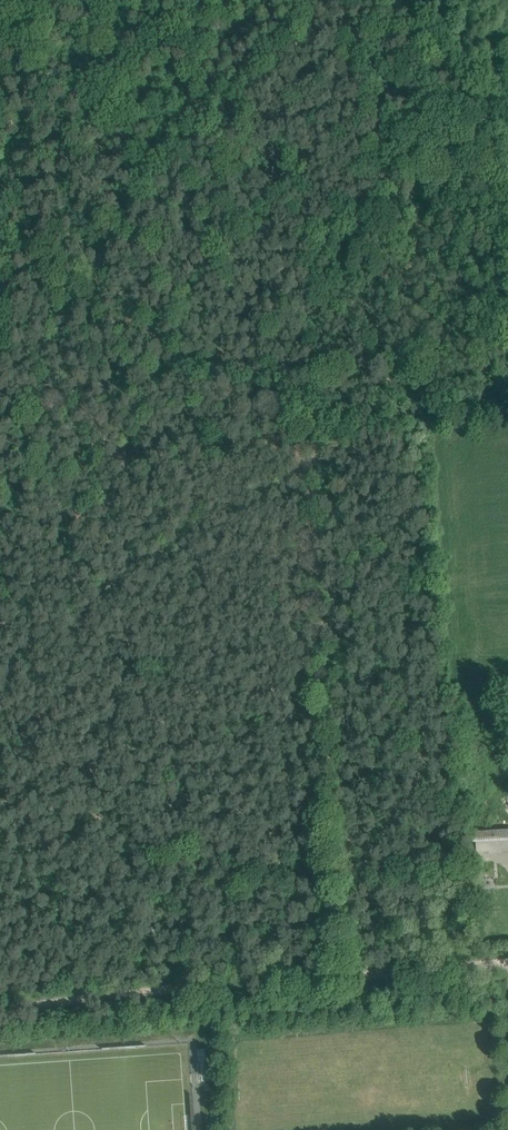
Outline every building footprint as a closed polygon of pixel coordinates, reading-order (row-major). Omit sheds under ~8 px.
[(475,829),(476,852),(507,850),(507,827),(475,829)]
